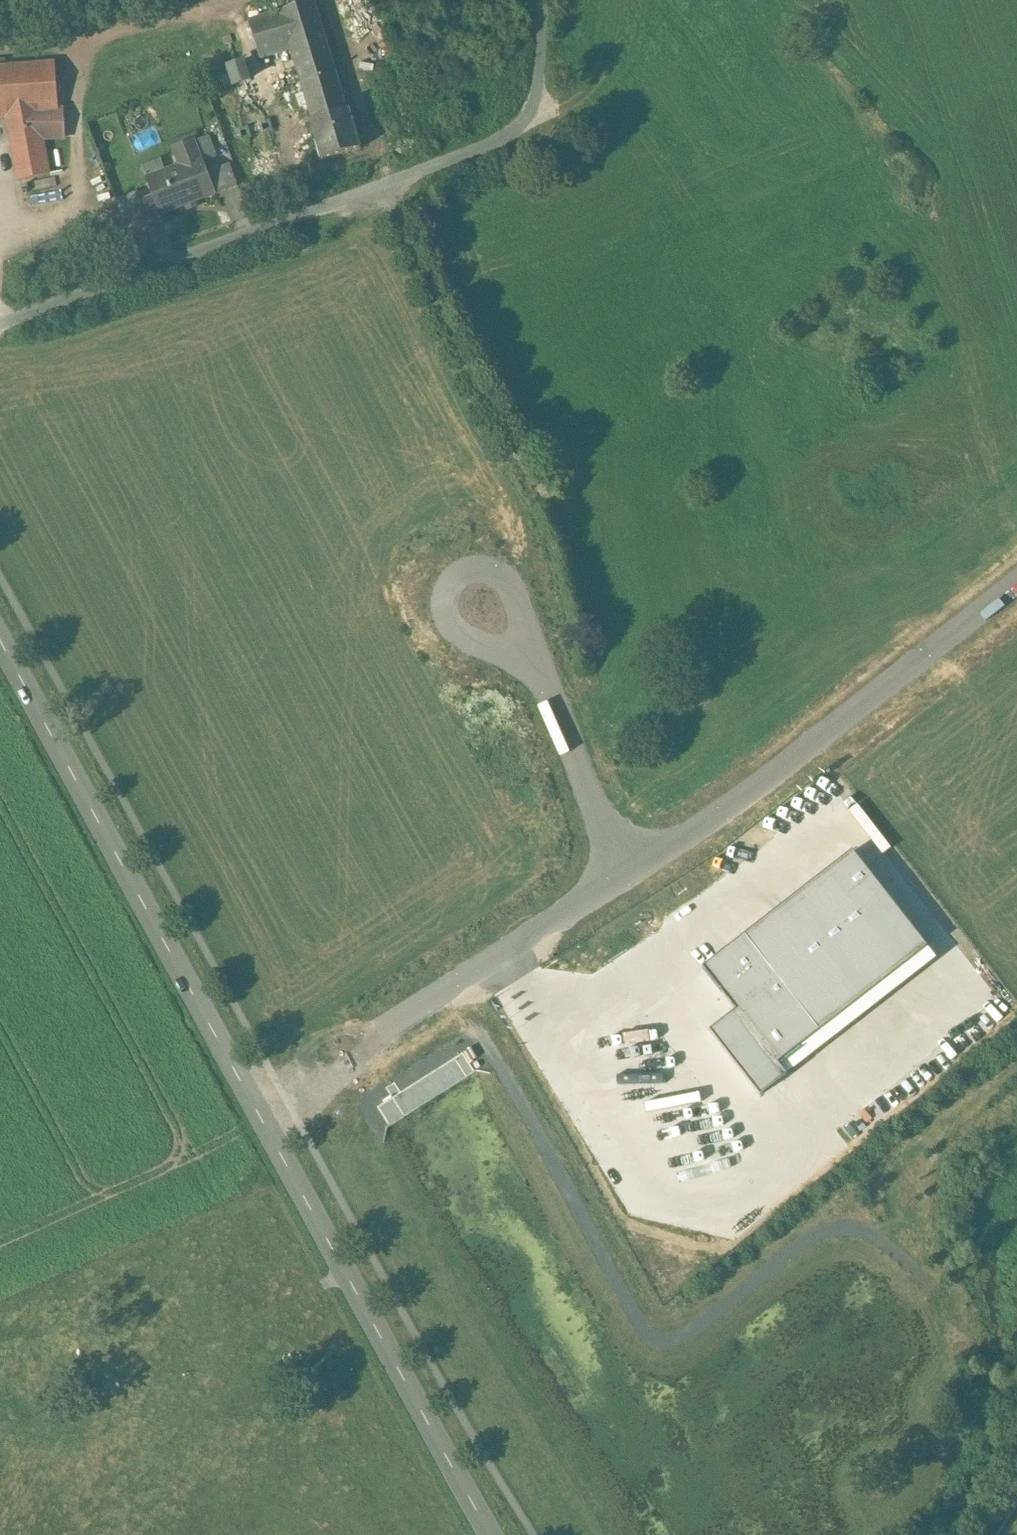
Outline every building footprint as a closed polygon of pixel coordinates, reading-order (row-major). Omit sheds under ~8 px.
[(314,1),(249,21),(260,59),(291,51),(312,122),(310,123),(322,161),(361,149),(350,112),(346,113),(314,1)] [(232,86),(253,84),(250,62),(230,64),(232,86)] [(0,68),(0,116),(7,116),(10,132),(19,128),(30,178),(48,175),(38,113),(57,112),(55,63),(0,68)] [(152,196),(141,201),(152,227),(165,223),(162,214),(215,194),(214,192),(225,188),(226,192),(239,187),(230,166),(219,171),(220,173),(210,177),(195,142),(174,150),(182,171),(149,184),(152,196)] [(33,180),(33,189),(60,186),(60,178),(33,180)] [(703,976),(737,1019),(711,1039),(761,1103),(787,1082),(779,1072),(929,955),(853,859),(703,976)] [(380,1105),(392,1123),(478,1070),(466,1051),(380,1105)]
